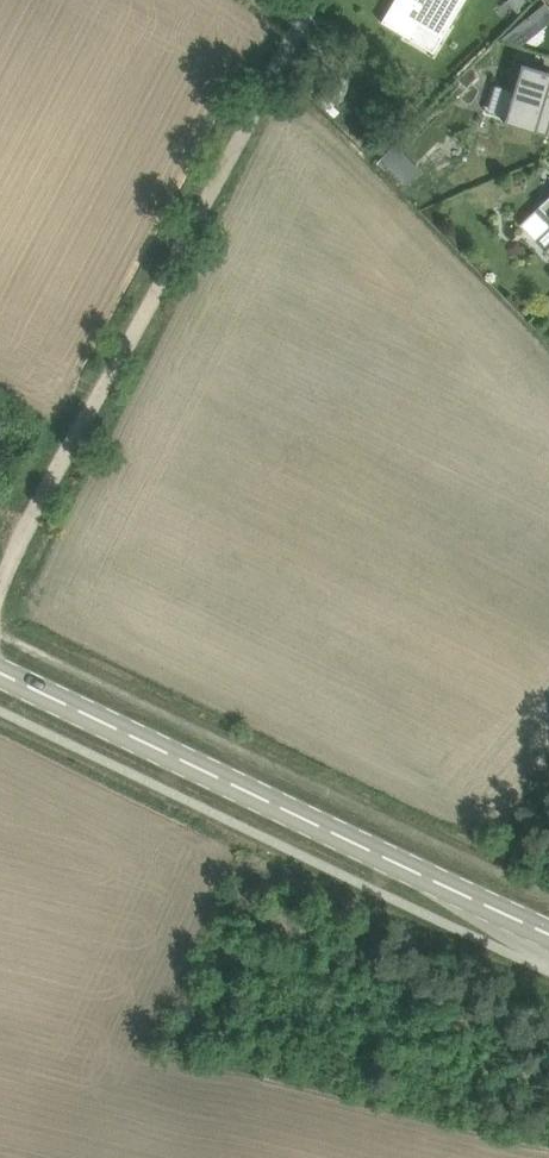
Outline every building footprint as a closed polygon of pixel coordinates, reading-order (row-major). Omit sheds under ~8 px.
[(412,39),(421,23),(443,36),(465,0),(401,0),(387,24),(412,39)] [(522,63),(521,65),(504,122),(547,135),(548,129),(548,71),(522,63)] [(343,102),(350,80),(340,76),(332,99),(343,102)] [(335,104),(322,92),(316,99),(334,117),(340,111),(334,106),(335,104)] [(377,160),(402,185),(419,168),(394,143),(377,160)] [(539,205),(548,216),(548,196),(539,205)]
